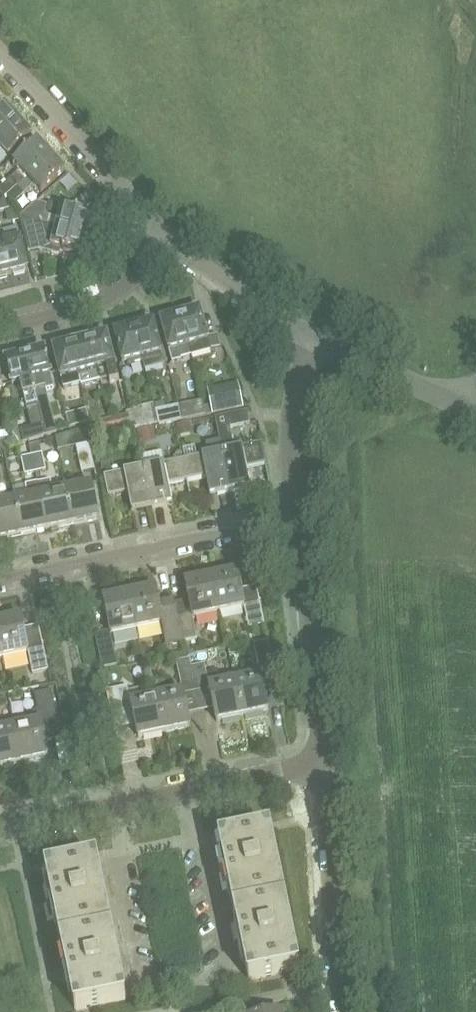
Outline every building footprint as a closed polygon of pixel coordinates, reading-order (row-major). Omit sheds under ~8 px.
[(16,115),(8,107),(7,108),(5,107),(0,111),(0,139),(19,122),(14,116),(16,115)] [(19,122),(0,139),(0,152),(2,150),(8,158),(32,136),(30,134),(32,132),(25,125),(23,126),(19,122)] [(48,150),(41,143),(39,144),(37,142),(14,164),(20,171),(0,190),(0,193),(5,199),(18,187),(51,157),(46,152),(48,150)] [(55,161),(51,157),(18,187),(25,194),(34,186),(41,193),(64,172),(62,170),(64,168),(56,160),(55,161)] [(86,193),(77,202),(83,208),(92,200),(86,193)] [(13,208),(8,209),(5,210),(8,224),(20,221),(13,208)] [(46,216),(44,225),(87,235),(89,229),(91,230),(94,220),(91,219),(92,217),(61,209),(59,219),(46,216)] [(40,251),(43,252),(42,248),(36,224),(20,220),(29,254),(40,251)] [(85,242),(87,235),(44,225),(36,224),(42,248),(43,252),(60,256),(61,250),(82,255),(83,252),(85,252),(88,243),(85,242)] [(18,229),(9,231),(0,233),(4,246),(11,275),(14,275),(15,277),(25,274),(25,272),(28,271),(18,229)] [(11,275),(4,246),(0,247),(0,281),(7,279),(7,276),(11,275)] [(186,314),(181,315),(190,350),(191,355),(219,347),(216,336),(207,339),(200,311),(197,311),(195,310),(187,312),(186,314)] [(174,317),(172,316),(165,318),(163,320),(161,321),(169,351),(172,363),(181,360),(179,352),(190,350),(181,315),(174,317)] [(134,328),(143,362),(146,370),(165,365),(154,323),(151,323),(148,322),(141,324),(140,326),(134,328)] [(143,362),(134,328),(128,329),(125,328),(117,330),(116,332),(114,332),(123,363),(128,361),(129,366),(143,362)] [(104,335),(102,334),(93,336),(92,339),(90,339),(100,378),(108,377),(110,384),(119,382),(118,377),(107,335),(104,335)] [(77,342),(71,344),(78,374),(80,384),(100,378),(90,339),(88,340),(86,338),(78,340),(77,342)] [(64,388),(72,386),(80,384),(78,374),(71,344),(67,345),(65,343),(58,345),(57,348),(53,349),(64,388)] [(45,436),(70,430),(67,418),(54,421),(50,404),(43,377),(51,375),(45,351),(42,352),(40,350),(32,352),(30,355),(25,356),(38,408),(42,424),(45,436)] [(16,356),(8,358),(8,361),(5,362),(11,385),(20,383),(27,411),(38,408),(25,356),(19,358),(16,356)] [(241,407),(238,391),(236,383),(207,389),(212,413),(241,407)] [(201,400),(178,405),(181,421),(204,416),(201,400)] [(127,415),(132,431),(158,426),(153,405),(131,410),(131,412),(127,413),(127,415)] [(181,421),(178,405),(155,409),(158,426),(181,421)] [(21,444),(20,438),(6,441),(3,432),(5,431),(0,411),(0,450),(21,444)] [(251,425),(249,412),(216,419),(223,453),(230,493),(251,489),(247,469),(264,465),(269,485),(270,485),(266,465),(261,445),(236,450),(232,429),(251,425)] [(86,413),(67,418),(70,430),(88,425),(86,413)] [(132,431),(127,415),(110,420),(113,436),(132,431)] [(113,436),(110,420),(89,425),(94,441),(113,436)] [(42,424),(18,430),(21,444),(45,436),(42,424)] [(190,425),(178,427),(180,439),(193,436),(190,425)] [(153,427),(137,431),(140,446),(156,443),(153,427)] [(29,447),(31,457),(32,456),(35,473),(46,471),(43,454),(41,455),(39,444),(29,447)] [(75,447),(80,472),(92,470),(86,444),(75,447)] [(223,453),(183,461),(187,482),(207,478),(211,497),(230,493),(223,453)] [(25,474),(35,473),(32,456),(31,457),(22,458),(25,474)] [(109,459),(101,460),(103,471),(111,469),(109,459)] [(183,461),(144,470),(152,509),(172,505),(168,486),(187,482),(183,461)] [(144,470),(104,478),(112,517),(114,517),(110,498),(128,494),(132,513),(152,509),(144,470)] [(47,531),(73,526),(66,490),(52,493),(50,481),(38,483),(47,531)] [(47,531),(38,483),(26,486),(28,498),(15,500),(22,536),(47,531)] [(91,485),(66,490),(73,526),(98,520),(91,485)] [(22,536),(15,500),(0,503),(0,541),(22,536)] [(211,577),(219,613),(245,608),(249,629),(264,626),(256,586),(241,589),(238,571),(211,577)] [(193,615),(177,618),(182,642),(198,639),(193,618),(219,613),(211,577),(186,582),(193,615)] [(155,589),(130,594),(137,630),(163,624),(167,645),(182,642),(177,618),(176,610),(174,603),(159,606),(155,589)] [(110,631),(95,634),(102,669),(117,666),(111,635),(137,630),(130,594),(103,599),(110,631)] [(0,621),(0,645),(3,658),(29,653),(33,674),(48,671),(43,646),(28,649),(22,617),(0,621)] [(261,675),(235,680),(243,716),(268,711),(262,679),(275,676),(268,642),(255,645),(261,675)] [(198,698),(192,668),(190,660),(177,662),(182,691),(156,697),(164,733),(190,728),(185,701),(198,698)] [(216,722),(243,716),(235,680),(210,686),(205,665),(192,668),(198,698),(211,696),(216,722)] [(139,738),(164,733),(156,697),(131,702),(128,687),(106,691),(111,717),(133,712),(139,738)] [(22,763),(49,757),(46,741),(62,738),(52,691),(36,695),(42,721),(15,726),(22,763)] [(22,763),(15,726),(0,729),(0,767),(22,763)] [(249,982),(288,973),(299,971),(270,832),(219,843),(249,982)] [(47,872),(75,1011),(125,1001),(96,862),(47,872)]
